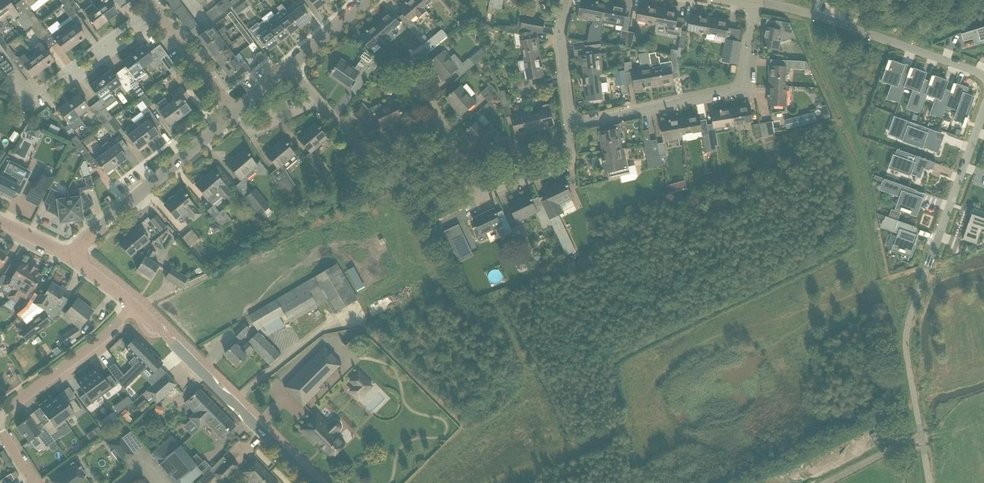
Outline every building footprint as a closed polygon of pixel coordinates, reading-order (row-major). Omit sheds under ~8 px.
[(0,1),(0,12),(4,17),(9,13),(13,18),(18,15),(20,17),(16,20),(25,32),(30,28),(35,24),(18,2),(12,7),(7,0),(1,0),(0,1)] [(18,2),(35,24),(39,21),(30,9),(31,9),(30,6),(38,0),(22,0),(18,2)] [(76,13),(67,0),(62,4),(65,8),(63,9),(69,18),(76,13)] [(67,0),(76,13),(80,9),(73,0),(67,0)] [(106,20),(111,17),(112,17),(114,16),(113,15),(116,13),(116,14),(117,13),(108,1),(110,0),(95,0),(92,2),(106,20)] [(172,12),(182,4),(178,0),(176,0),(168,6),(172,12)] [(216,5),(222,13),(232,6),(229,2),(227,0),(222,0),(216,5)] [(245,1),(249,6),(251,9),(260,2),(258,0),(246,0),(245,1)] [(324,0),(309,0),(316,10),(326,2),(324,0)] [(417,0),(410,0),(407,2),(407,1),(405,3),(406,3),(400,9),(404,13),(399,17),(416,37),(422,32),(414,23),(413,23),(410,20),(415,15),(418,19),(427,11),(424,8),(417,0)] [(450,0),(442,0),(453,13),(456,11),(453,7),(454,5),(452,2),(450,0)] [(495,8),(502,9),(503,0),(497,0),(495,8)] [(249,6),(245,1),(233,10),(237,15),(249,6)] [(586,15),(604,19),(607,4),(598,2),(598,1),(597,1),(596,2),(588,1),(588,3),(582,2),(581,6),(579,5),(577,17),(585,19),(586,15)] [(106,20),(92,2),(82,10),(96,29),(97,28),(106,20)] [(172,12),(176,17),(186,9),(182,4),(172,12)] [(279,12),(274,15),(289,35),(299,27),(289,14),(281,4),(276,8),(279,12)] [(607,4),(604,19),(604,23),(622,26),(626,7),(618,5),(618,6),(607,4)] [(222,13),(216,5),(205,13),(212,21),(222,13)] [(637,20),(656,24),(659,9),(650,7),(650,6),(649,6),(648,7),(640,5),(637,20)] [(299,7),(289,14),(299,27),(309,20),(299,7)] [(176,17),(180,22),(189,14),(186,9),(176,17)] [(549,9),(547,19),(554,21),(556,11),(549,9)] [(681,31),(683,23),(676,21),(678,11),(670,10),(670,11),(659,9),(656,24),(668,26),(667,33),(677,35),(676,40),(679,40),(680,36),(681,31)] [(384,17),(375,25),(385,36),(399,23),(389,11),(383,16),(384,17)] [(4,29),(3,28),(9,24),(4,17),(0,12),(0,33),(4,29)] [(227,15),(234,25),(238,22),(230,12),(227,15)] [(180,22),(184,27),(193,19),(189,14),(180,22)] [(274,15),(264,23),(279,42),(289,35),(274,15)] [(691,15),(689,30),(707,33),(710,19),(701,17),(701,16),(700,15),(699,17),(691,15)] [(523,18),(521,28),(522,28),(530,30),(542,32),(544,22),(523,18)] [(71,19),(61,27),(74,44),(79,41),(80,41),(82,40),(81,39),(84,37),(84,38),(85,37),(71,19)] [(184,27),(187,32),(197,24),(193,19),(184,27)] [(707,33),(706,39),(714,40),(715,34),(726,37),(729,21),(722,20),(721,21),(710,19),(707,33)] [(39,21),(35,24),(45,38),(49,35),(39,21)] [(279,42),(264,23),(262,21),(258,24),(261,27),(251,34),(262,48),(262,47),(265,45),(269,50),(279,42)] [(765,47),(765,48),(767,48),(767,47),(778,49),(780,41),(784,42),(791,38),(791,39),(796,36),(790,23),(776,21),(775,29),(764,27),(763,35),(764,35),(762,47),(765,47)] [(234,25),(241,35),(245,32),(238,22),(234,25)] [(45,38),(35,24),(30,28),(40,41),(45,38)] [(197,24),(187,32),(191,37),(201,29),(197,24)] [(385,36),(375,25),(368,30),(366,30),(367,31),(361,37),(371,48),(375,52),(381,48),(380,46),(388,39),(385,36)] [(523,46),(525,60),(540,58),(538,46),(539,46),(538,39),(532,40),(530,30),(522,28),(521,28),(507,26),(505,32),(515,34),(516,45),(523,46)] [(74,44),(61,27),(51,35),(64,53),(65,52),(74,44)] [(198,36),(206,46),(224,33),(227,31),(223,27),(216,32),(211,27),(198,36)] [(961,34),(963,42),(975,38),(975,39),(977,43),(983,41),(983,27),(961,34)] [(620,44),(626,45),(628,32),(622,30),(620,44)] [(683,59),(688,32),(681,31),(680,36),(679,40),(678,50),(677,55),(677,58),(683,59)] [(241,35),(249,44),(253,42),(245,32),(241,35)] [(628,32),(626,45),(632,46),(634,33),(628,32)] [(206,46),(213,56),(226,46),(226,47),(231,43),(224,33),(206,46)] [(600,40),(585,42),(586,49),(601,47),(600,40)] [(35,47),(29,51),(42,69),(47,65),(48,65),(50,64),(49,63),(52,61),(52,62),(53,61),(40,42),(35,47)] [(740,44),(727,42),(723,63),(736,66),(740,44)] [(7,45),(3,49),(12,61),(16,57),(7,45)] [(141,46),(131,54),(142,68),(151,61),(154,64),(160,59),(171,74),(178,69),(159,45),(158,46),(147,54),(141,46)] [(606,46),(607,53),(621,51),(620,45),(606,46)] [(641,67),(632,69),(633,71),(634,80),(636,90),(636,92),(645,91),(644,89),(646,89),(645,88),(655,86),(651,64),(650,64),(648,54),(648,49),(638,45),(639,52),(640,62),(641,62),(641,67)] [(213,56),(221,67),(234,57),(226,47),(226,46),(213,56)] [(469,59),(474,64),(487,54),(482,48),(469,59)] [(429,64),(436,71),(439,75),(444,80),(457,68),(458,69),(462,66),(455,58),(452,61),(449,58),(450,57),(445,50),(434,59),(433,58),(432,59),(433,60),(429,64)] [(42,69),(29,51),(24,55),(19,59),(32,77),(33,76),(42,69)] [(260,51),(256,54),(255,59),(258,62),(261,60),(261,61),(265,58),(260,51)] [(367,61),(359,72),(342,60),(334,70),(333,69),(332,70),(333,71),(331,75),(339,81),(339,80),(342,82),(341,83),(349,88),(356,78),(364,84),(378,63),(367,51),(368,52),(366,54),(365,53),(361,57),(367,61)] [(410,55),(403,60),(411,69),(425,56),(421,51),(417,55),(413,58),(410,55)] [(656,52),(648,54),(650,64),(651,64),(655,86),(666,85),(666,86),(673,84),(672,74),(670,68),(661,69),(660,62),(659,56),(657,57),(656,52)] [(131,54),(121,61),(127,69),(122,73),(132,88),(140,97),(145,94),(137,84),(138,83),(136,81),(146,73),(142,68),(131,54)] [(597,55),(581,57),(582,64),(583,64),(584,75),(599,74),(604,73),(601,54),(597,55)] [(670,54),(673,69),(679,68),(677,58),(677,55),(670,54)] [(234,57),(221,67),(228,77),(232,74),(236,79),(250,69),(242,59),(238,62),(234,57)] [(518,88),(530,86),(533,85),(532,78),(543,76),(542,68),(543,68),(543,66),(541,67),(540,58),(525,60),(527,71),(520,72),(522,81),(512,82),(513,89),(518,88)] [(411,69),(403,60),(400,63),(407,72),(411,69)] [(770,74),(769,86),(784,86),(785,73),(790,73),(790,69),(804,70),(804,61),(785,60),(785,67),(770,67),(769,74),(770,74)] [(889,60),(883,77),(884,77),(895,81),(889,96),(889,99),(893,100),(899,103),(905,85),(908,75),(901,73),(904,65),(889,60)] [(8,76),(14,71),(8,63),(6,64),(4,61),(0,64),(0,66),(8,76)] [(908,75),(905,85),(915,88),(910,101),(908,108),(910,109),(920,113),(927,93),(926,92),(930,81),(923,79),(925,73),(911,68),(908,75)] [(178,69),(171,74),(179,84),(185,79),(178,69)] [(110,70),(99,78),(110,92),(120,84),(116,78),(110,70)] [(625,70),(618,71),(620,83),(626,82),(625,72),(625,71),(625,70)] [(599,74),(584,75),(585,84),(584,85),(584,86),(585,86),(587,100),(593,100),(594,103),(601,102),(602,101),(601,92),(599,75),(599,74)] [(930,81),(926,92),(927,93),(936,96),(938,97),(933,110),(932,114),(936,116),(942,118),(949,101),(948,100),(951,91),(944,88),(947,81),(932,76),(930,81)] [(99,78),(89,85),(100,100),(110,92),(99,78)] [(951,91),(948,100),(949,101),(951,101),(959,104),(960,105),(959,106),(956,114),(954,120),(964,123),(962,127),(964,128),(968,118),(967,118),(970,108),(973,101),(974,97),(967,94),(968,88),(954,83),(951,91)] [(457,110),(461,115),(475,103),(471,98),(475,93),(467,84),(462,88),(461,86),(452,94),(450,93),(449,94),(450,95),(447,98),(453,106),(454,106),(457,110)] [(480,93),(488,103),(499,95),(491,85),(480,93)] [(786,86),(784,86),(769,86),(769,95),(768,95),(768,96),(769,96),(768,105),(778,105),(785,105),(786,86)] [(169,103),(180,118),(190,110),(184,102),(185,101),(183,100),(188,97),(184,92),(180,87),(172,92),(171,94),(175,99),(169,103)] [(132,88),(127,91),(135,101),(140,97),(132,88)] [(498,92),(505,118),(512,116),(504,90),(498,92)] [(78,94),(68,102),(78,116),(88,108),(84,102),(78,94)] [(145,94),(140,97),(147,108),(152,104),(145,94)] [(165,98),(155,105),(159,111),(164,118),(170,126),(180,118),(169,103),(165,98)] [(68,102),(57,109),(63,117),(68,124),(63,127),(67,132),(71,128),(73,131),(83,123),(78,116),(68,102)] [(368,110),(363,104),(354,113),(369,131),(370,131),(373,131),(403,117),(401,113),(403,113),(402,111),(401,112),(396,102),(384,108),(382,104),(380,103),(368,110)] [(534,113),(531,114),(535,130),(544,128),(544,130),(546,129),(545,128),(554,126),(552,120),(556,119),(554,113),(553,113),(552,108),(553,108),(552,103),(543,106),(544,109),(540,110),(540,112),(539,113),(539,114),(535,115),(534,113)] [(742,107),(730,109),(733,124),(733,125),(742,124),(741,123),(752,121),(751,115),(749,105),(742,106),(742,107)] [(105,108),(100,112),(108,122),(113,118),(105,108)] [(140,112),(131,120),(134,123),(148,142),(151,140),(153,142),(160,137),(158,134),(154,129),(160,125),(147,108),(140,112)] [(733,124),(730,109),(722,111),(721,109),(720,110),(720,111),(712,112),(714,122),(714,123),(714,127),(715,127),(733,124)] [(100,112),(96,115),(103,125),(108,122),(100,112)] [(535,130),(531,114),(531,112),(516,116),(516,118),(513,119),(517,136),(524,134),(524,133),(535,130)] [(785,120),(787,129),(816,121),(814,113),(785,120)] [(691,117),(680,119),(682,134),(701,131),(700,125),(698,115),(691,116),(691,117)] [(891,136),(904,141),(906,135),(923,141),(921,147),(938,153),(941,144),(932,140),(935,131),(918,125),(917,129),(910,126),(911,122),(894,116),(891,124),(895,125),(891,136)] [(113,118),(108,122),(122,140),(127,136),(138,150),(139,152),(146,146),(145,145),(148,142),(134,123),(128,128),(128,129),(124,132),(113,118)] [(682,134),(680,119),(671,121),(670,119),(669,120),(669,121),(661,122),(663,132),(664,137),(682,134)] [(474,145),(479,150),(493,138),(497,134),(489,124),(485,128),(479,121),(469,129),(468,128),(467,129),(468,130),(465,133),(471,141),(475,144),(474,145)] [(108,122),(103,125),(111,135),(114,139),(108,143),(111,147),(105,151),(116,166),(126,158),(122,153),(128,148),(121,140),(122,140),(108,122)] [(772,122),(760,124),(762,138),(774,134),(774,132),(772,122)] [(714,123),(707,124),(709,135),(711,146),(712,152),(716,151),(716,145),(718,145),(716,133),(715,127),(714,127),(714,123)] [(326,138),(318,129),(320,128),(319,126),(317,127),(314,124),(306,130),(307,131),(303,134),(297,138),(310,153),(326,138)] [(620,140),(619,132),(622,131),(620,125),(620,124),(605,127),(605,128),(606,132),(599,132),(600,140),(601,140),(603,151),(621,149),(620,140)] [(760,124),(753,125),(755,135),(756,140),(762,138),(760,124)] [(68,136),(76,146),(80,142),(73,132),(68,136)] [(87,138),(86,139),(89,143),(91,142),(95,139),(92,134),(87,138)] [(711,146),(709,135),(702,136),(705,153),(712,152),(711,146)] [(499,140),(502,152),(515,149),(512,137),(499,140)] [(265,154),(272,162),(277,168),(294,154),(286,145),(287,144),(286,142),(285,144),(282,140),(274,146),(275,147),(271,150),(265,154)] [(659,156),(657,144),(657,140),(650,141),(652,153),(646,154),(648,168),(653,166),(653,167),(661,165),(659,156)] [(646,154),(652,153),(650,141),(644,142),(646,154)] [(80,142),(76,146),(83,156),(88,163),(93,159),(88,152),(80,142)] [(666,155),(664,143),(657,144),(659,156),(666,155)] [(621,149),(603,151),(604,160),(603,160),(603,162),(604,162),(605,170),(611,169),(612,177),(610,178),(610,179),(630,174),(628,164),(624,148),(621,149)] [(105,151),(95,159),(101,168),(106,174),(116,166),(105,151)] [(248,153),(247,154),(244,151),(236,157),(233,161),(232,160),(227,165),(239,180),(239,179),(242,183),(247,179),(244,175),(253,168),(258,173),(265,173),(267,171),(263,166),(259,161),(255,164),(248,156),(249,154),(248,153)] [(775,156),(768,158),(770,165),(777,163),(775,156)] [(891,166),(889,173),(926,186),(933,168),(903,158),(901,165),(902,165),(901,169),(891,166)] [(317,162),(312,166),(320,175),(326,181),(330,178),(326,173),(327,172),(317,162)] [(9,199),(10,197),(11,197),(17,185),(9,181),(12,175),(4,171),(1,177),(0,179),(0,192),(4,194),(2,196),(9,199)] [(195,185),(202,193),(211,204),(222,195),(225,199),(231,194),(224,185),(225,185),(217,175),(218,174),(217,173),(215,174),(212,171),(205,177),(205,178),(201,181),(195,185)] [(43,194),(51,178),(40,173),(32,189),(43,194)] [(712,173),(705,174),(706,182),(713,181),(712,173)] [(276,182),(283,194),(294,187),(286,174),(276,182)] [(83,178),(87,189),(94,187),(90,176),(83,178)] [(883,182),(881,189),(885,191),(901,196),(901,198),(898,207),(901,209),(901,210),(910,213),(911,212),(916,214),(918,209),(922,199),(914,197),(916,190),(884,179),(883,182)] [(551,204),(544,207),(549,219),(552,225),(566,255),(576,251),(575,249),(575,250),(559,215),(564,213),(560,203),(572,198),(567,187),(569,186),(568,184),(566,185),(564,181),(555,185),(551,188),(551,187),(544,190),(548,199),(551,204)] [(685,181),(669,185),(671,194),(687,189),(685,181)] [(243,198),(257,216),(268,208),(254,190),(243,198)] [(173,197),(174,198),(170,201),(164,205),(176,219),(185,212),(193,220),(200,214),(192,206),(193,205),(185,196),(187,195),(185,193),(184,194),(181,191),(173,197)] [(71,223),(68,198),(52,200),(55,195),(49,192),(43,203),(49,206),(46,211),(58,217),(59,223),(68,222),(71,223)] [(81,215),(93,204),(86,195),(71,197),(68,198),(71,223),(74,221),(83,220),(82,217),(81,215)] [(515,201),(509,204),(513,213),(517,221),(524,218),(528,216),(536,212),(544,229),(552,225),(549,219),(544,207),(541,202),(540,199),(539,197),(533,200),(533,198),(531,199),(529,195),(520,199),(520,200),(516,202),(515,201)] [(962,237),(973,241),(980,222),(983,223),(983,210),(973,206),(962,237)] [(219,213),(213,218),(221,228),(232,221),(229,217),(223,209),(219,213)] [(496,215),(498,214),(497,213),(495,214),(493,209),(483,214),(484,214),(480,216),(474,219),(478,227),(473,229),(479,243),(489,238),(487,233),(497,228),(498,230),(496,231),(501,241),(509,237),(505,227),(502,228),(496,215)] [(149,220),(159,232),(165,227),(156,215),(149,220)] [(884,221),(882,227),(887,229),(901,234),(896,248),(900,250),(899,251),(905,253),(905,251),(910,253),(911,254),(912,250),(914,244),(917,235),(912,233),(914,226),(885,216),(884,220),(884,221)] [(518,226),(512,229),(516,238),(522,249),(524,254),(530,252),(527,247),(522,235),(518,226)] [(142,247),(147,243),(149,241),(136,227),(130,233),(132,235),(129,238),(128,237),(119,244),(130,257),(142,247)] [(181,237),(183,239),(190,247),(201,241),(191,229),(181,237)] [(464,236),(450,243),(458,261),(472,254),(464,236)] [(159,266),(151,260),(155,253),(149,249),(145,257),(144,256),(136,270),(151,279),(159,266)] [(463,277),(475,272),(469,259),(458,265),(463,277)] [(7,296),(12,299),(16,292),(16,293),(20,285),(21,286),(31,270),(33,266),(28,263),(26,266),(21,263),(11,278),(9,276),(4,285),(11,290),(7,296)] [(264,326),(270,335),(285,325),(280,317),(285,314),(290,322),(318,306),(327,300),(334,313),(358,299),(337,264),(313,278),(305,282),(249,315),(258,330),(264,326)] [(16,292),(12,299),(16,302),(20,295),(25,299),(27,299),(31,292),(41,276),(35,272),(37,269),(33,266),(31,270),(21,286),(20,285),(16,293),(16,292)] [(357,290),(364,287),(354,266),(347,270),(357,290)] [(164,278),(180,289),(187,277),(188,277),(171,267),(164,278)] [(28,326),(22,330),(28,338),(34,334),(55,317),(60,311),(55,307),(65,291),(52,282),(46,291),(43,295),(41,294),(34,304),(44,310),(43,313),(28,326)] [(22,305),(14,310),(19,316),(27,309),(31,302),(27,299),(25,299),(22,305)] [(64,315),(80,327),(92,311),(91,312),(87,309),(88,308),(77,299),(64,315)] [(235,333),(240,338),(252,326),(247,321),(235,333)] [(61,337),(65,344),(80,334),(76,327),(61,337)] [(225,354),(237,366),(247,356),(247,355),(254,349),(270,365),(281,354),(259,332),(241,349),(236,344),(225,354)] [(134,333),(123,344),(134,355),(130,359),(132,362),(147,347),(134,333)] [(57,347),(52,351),(56,356),(61,352),(57,347)] [(124,370),(119,375),(125,382),(143,364),(150,371),(161,360),(147,347),(132,362),(124,370)] [(318,387),(342,364),(325,347),(284,387),(303,406),(314,395),(308,390),(314,383),(318,387)] [(17,348),(10,353),(17,368),(25,362),(29,367),(41,357),(33,348),(23,355),(17,348)] [(117,360),(111,364),(119,375),(124,370),(117,360)] [(99,366),(88,375),(101,392),(111,385),(113,388),(120,383),(113,373),(107,377),(99,366)] [(372,386),(359,372),(350,381),(364,394),(372,386)] [(145,391),(154,401),(164,391),(166,393),(176,384),(166,374),(157,382),(156,381),(145,391)] [(88,375),(77,383),(85,394),(79,398),(86,407),(93,402),(91,400),(101,392),(88,375)] [(200,428),(205,423),(219,409),(199,389),(185,402),(199,417),(195,420),(200,426),(199,427),(200,428)] [(61,394),(51,402),(64,419),(69,416),(70,418),(82,410),(74,399),(68,404),(61,394)] [(64,419),(51,402),(41,409),(49,421),(44,425),(52,436),(58,431),(57,428),(66,422),(64,419)] [(219,409),(205,423),(221,439),(235,426),(219,409)] [(335,434),(340,430),(341,427),(341,425),(340,422),(337,421),(334,421),(332,422),(329,425),(317,414),(301,430),(315,444),(316,443),(332,458),(346,445),(335,434)] [(30,417),(17,427),(23,435),(24,434),(29,441),(37,436),(46,448),(48,446),(54,442),(55,441),(52,436),(44,425),(42,423),(36,427),(30,417)] [(97,427),(92,430),(96,436),(101,432),(97,427)] [(133,454),(119,435),(107,444),(112,451),(111,452),(114,450),(123,462),(133,454)] [(179,445),(172,436),(150,454),(158,463),(179,445)] [(54,442),(48,446),(53,453),(59,448),(54,442)] [(179,445),(158,463),(174,482),(189,482),(202,473),(179,445)] [(214,474),(222,482),(237,467),(229,459),(227,461),(223,456),(205,473),(210,478),(214,474)] [(241,472),(252,482),(278,482),(254,459),(242,471),(241,472)] [(50,480),(52,482),(84,482),(81,479),(85,475),(83,473),(79,469),(81,467),(76,460),(73,463),(73,462),(70,464),(71,465),(50,480)] [(10,473),(3,478),(6,482),(7,482),(14,479),(10,473)]
